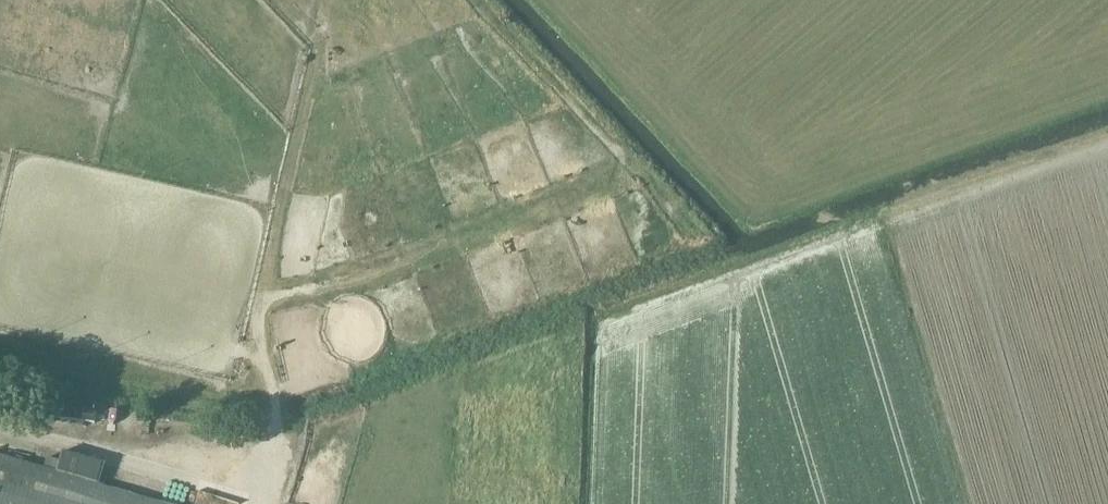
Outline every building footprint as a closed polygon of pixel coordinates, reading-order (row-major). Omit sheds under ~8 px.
[(0,457),(0,503),(161,503),(0,457)]
